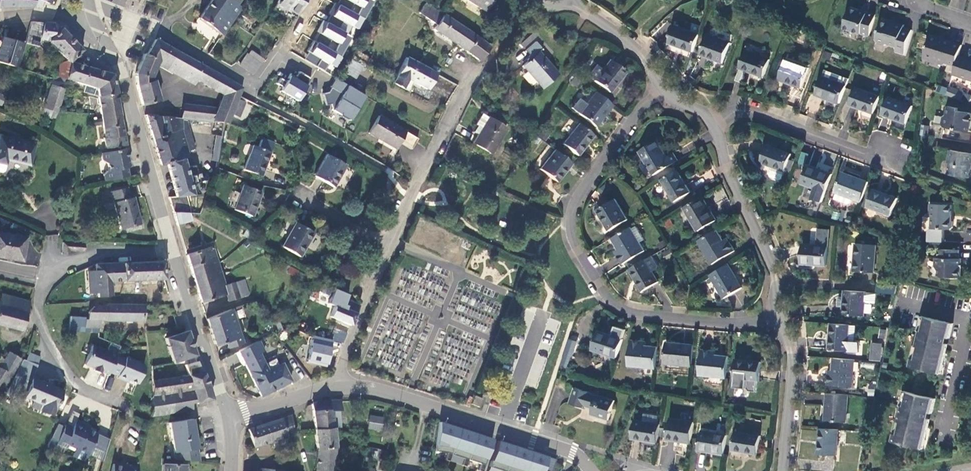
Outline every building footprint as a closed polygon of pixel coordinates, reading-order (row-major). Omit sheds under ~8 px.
[(235,3),(238,0),(209,0),(198,17),(221,33),(240,6),(235,3)] [(278,4),(293,13),(295,14),(303,0),(281,0),(278,4)] [(332,74),(356,28),(359,30),(375,0),(349,0),(362,7),(359,13),(336,1),(327,17),(325,16),(317,32),(339,44),(337,49),(315,38),(304,59),(332,74)] [(485,11),(492,0),(468,0),(485,11)] [(421,11),(438,24),(444,15),(427,3),(421,11)] [(293,13),(278,4),(274,11),(289,20),(293,13)] [(843,27),(868,35),(875,14),(865,11),(864,14),(848,9),(843,27)] [(434,29),(477,59),(487,45),(444,15),(438,24),(434,29)] [(903,54),(911,29),(903,26),(904,24),(889,19),(889,21),(881,19),(874,38),(877,43),(882,44),(887,43),(895,46),(894,51),(903,54)] [(69,64),(81,52),(60,30),(52,25),(31,23),(27,45),(32,46),(33,43),(37,44),(39,46),(40,40),(47,42),(68,63),(69,64)] [(530,25),(515,38),(522,46),(537,34),(530,25)] [(668,45),(692,54),(698,36),(675,28),(668,45)] [(0,40),(0,62),(16,67),(23,43),(1,37),(0,40)] [(729,45),(707,37),(700,57),(721,65),(729,45)] [(945,64),(954,67),(957,57),(960,47),(928,37),(922,57),(934,60),(935,64),(942,66),(944,65),(945,64)] [(217,108),(211,121),(225,121),(230,112),(239,96),(244,86),(202,64),(156,41),(146,56),(159,62),(161,63),(161,65),(194,81),(195,79),(224,94),(217,108)] [(521,65),(540,88),(557,74),(538,52),(542,49),(536,42),(525,51),(529,55),(530,57),(526,61),(521,65)] [(247,53),(239,64),(254,75),(256,72),(262,62),(264,59),(251,50),(248,54),(247,53)] [(769,61),(745,52),(739,70),(762,79),(769,61)] [(150,79),(159,62),(146,56),(144,56),(137,74),(150,80),(150,79)] [(353,57),(345,70),(357,77),(365,64),(353,57)] [(957,57),(954,67),(951,75),(970,82),(970,61),(957,57)] [(425,86),(432,71),(405,58),(392,82),(405,88),(409,79),(425,86)] [(262,62),(256,72),(261,76),(268,66),(262,62)] [(586,77),(607,93),(622,73),(608,62),(601,72),(594,66),(586,77)] [(70,65),(69,64),(68,63),(60,66),(56,77),(65,80),(70,65)] [(800,89),(806,72),(784,63),(778,81),(800,89)] [(96,90),(98,98),(115,95),(110,76),(70,65),(65,80),(82,85),(96,90)] [(815,95),(839,103),(848,80),(824,71),(815,95)] [(153,81),(150,79),(150,80),(137,74),(136,76),(137,89),(142,107),(159,102),(154,85),(153,81)] [(309,85),(290,75),(282,89),(301,99),(309,85)] [(367,97),(336,76),(329,87),(343,96),(335,108),(352,119),(367,97)] [(42,108),(55,113),(56,109),(63,90),(53,86),(54,83),(52,82),(42,108)] [(82,85),(80,93),(98,98),(96,90),(82,85)] [(947,87),(945,95),(958,99),(960,90),(947,87)] [(849,106),(873,114),(879,97),(855,88),(849,106)] [(594,128),(611,106),(595,93),(578,115),(594,128)] [(98,98),(103,128),(120,126),(115,95),(98,98)] [(243,101),(245,98),(239,96),(230,112),(238,116),(245,102),(243,101)] [(911,106),(888,97),(881,114),(905,123),(911,106)] [(970,118),(970,110),(970,109),(966,108),(959,107),(960,104),(949,102),(947,113),(944,114),(943,122),(947,126),(969,130),(970,118)] [(181,117),(181,119),(186,119),(211,121),(217,108),(182,105),(182,112),(181,117)] [(416,136),(380,114),(369,132),(393,146),(397,139),(410,146),(416,136)] [(506,129),(482,114),(476,125),(478,127),(474,133),(478,135),(472,144),(490,155),(506,129)] [(152,140),(162,138),(156,118),(145,117),(152,140)] [(187,152),(195,150),(186,119),(181,119),(156,118),(162,138),(152,140),(160,166),(163,165),(183,160),(189,158),(187,152)] [(577,156),(593,136),(578,125),(563,145),(577,156)] [(927,136),(929,126),(921,125),(920,135),(927,136)] [(105,149),(124,146),(120,126),(103,128),(105,149)] [(28,164),(32,143),(0,136),(0,162),(5,163),(6,159),(28,164)] [(218,160),(221,137),(215,136),(213,159),(218,160)] [(257,148),(252,146),(243,170),(260,177),(269,153),(268,153),(272,144),(260,140),(257,148)] [(654,176),(677,163),(672,155),(667,158),(657,142),(640,153),(654,176)] [(790,155),(766,146),(760,163),(784,172),(790,155)] [(103,176),(105,184),(124,180),(123,171),(125,171),(128,167),(125,150),(101,154),(103,162),(105,164),(107,172),(103,176)] [(949,152),(948,163),(950,163),(948,173),(969,176),(970,163),(970,162),(970,152),(958,150),(957,154),(949,152)] [(556,184),(571,164),(554,151),(539,171),(556,184)] [(803,166),(807,153),(801,152),(797,165),(803,166)] [(345,167),(327,157),(315,177),(333,188),(345,167)] [(183,160),(163,165),(173,196),(187,196),(208,194),(214,178),(197,183),(192,167),(185,169),(183,160)] [(801,184),(825,192),(831,175),(808,166),(801,184)] [(691,193),(678,171),(661,181),(675,203),(691,193)] [(835,192),(860,202),(867,183),(841,174),(835,192)] [(260,194),(243,187),(234,211),(250,217),(260,194)] [(111,193),(120,229),(139,224),(133,198),(128,199),(126,189),(111,193)] [(897,198),(873,189),(866,206),(890,215),(897,198)] [(190,214),(187,196),(173,196),(169,197),(173,212),(188,214),(190,214)] [(716,221),(702,197),(685,208),(699,231),(716,221)] [(615,201),(598,212),(610,232),(628,221),(615,201)] [(949,203),(928,203),(928,215),(930,215),(930,228),(947,228),(951,226),(951,217),(949,216),(949,203)] [(190,222),(188,214),(173,212),(177,226),(190,222)] [(311,232),(294,222),(281,245),(298,255),(311,232)] [(636,227),(632,230),(640,243),(645,241),(636,227)] [(632,230),(631,228),(612,240),(619,251),(615,253),(623,265),(645,252),(640,243),(632,230)] [(724,240),(717,229),(698,241),(712,264),(734,251),(727,238),(724,240)] [(826,265),(828,231),(818,230),(817,246),(802,246),(800,264),(826,265)] [(0,234),(0,258),(20,261),(23,238),(0,234)] [(84,251),(85,244),(61,242),(60,254),(68,254),(68,250),(84,251)] [(875,245),(855,244),(854,271),(873,272),(875,245)] [(212,247),(186,254),(190,266),(207,261),(208,267),(217,264),(212,247)] [(956,249),(938,249),(938,256),(935,256),(935,266),(938,268),(940,268),(940,274),(945,276),(960,276),(960,266),(959,265),(959,257),(957,258),(956,249)] [(659,268),(652,257),(630,270),(643,292),(659,282),(653,272),(659,268)] [(141,280),(162,279),(161,261),(140,262),(141,280)] [(224,285),(217,264),(208,267),(207,261),(190,266),(201,302),(224,295),(226,301),(238,297),(234,282),(224,285)] [(110,281),(141,280),(140,262),(109,264),(110,281)] [(96,289),(96,295),(111,295),(110,281),(109,264),(95,264),(95,270),(88,270),(89,289),(96,289)] [(743,287),(728,264),(711,275),(726,298),(743,287)] [(304,275),(282,265),(276,278),(297,288),(299,285),(304,275)] [(315,281),(304,275),(299,285),(310,291),(315,281)] [(339,288),(329,284),(326,290),(336,295),(339,288)] [(865,305),(866,293),(844,292),(843,316),(864,317),(865,305)] [(878,306),(879,294),(866,293),(865,305),(878,306)] [(1,295),(0,297),(0,325),(21,331),(29,303),(1,295)] [(330,314),(351,323),(358,304),(346,298),(342,307),(335,304),(330,314)] [(143,320),(143,305),(107,305),(106,307),(93,307),(87,311),(87,319),(84,319),(83,327),(98,327),(98,319),(143,320)] [(241,342),(230,309),(206,319),(214,345),(225,341),(227,347),(241,342)] [(68,317),(68,332),(83,332),(83,327),(84,319),(82,319),(82,317),(68,317)] [(279,326),(282,323),(275,318),(272,321),(279,326)] [(952,326),(920,318),(917,332),(920,333),(916,347),(913,346),(910,360),(912,361),(911,368),(939,375),(941,366),(939,365),(945,339),(948,340),(952,326)] [(848,343),(849,325),(831,324),(829,350),(847,351),(847,353),(858,354),(859,343),(855,343),(848,343)] [(335,327),(330,338),(343,342),(347,332),(335,327)] [(172,374),(173,379),(201,375),(184,332),(164,340),(176,373),(172,374)] [(593,350),(617,358),(622,340),(598,332),(593,350)] [(264,351),(259,339),(237,349),(258,396),(290,382),(281,364),(267,370),(259,353),(264,351)] [(628,366),(656,369),(658,347),(645,345),(645,341),(631,340),(628,366)] [(664,364),(691,366),(693,345),(666,343),(664,364)] [(873,343),(870,360),(881,362),(884,345),(873,343)] [(115,357),(91,348),(84,367),(93,371),(92,372),(99,375),(100,373),(108,376),(115,357)] [(699,375),(726,377),(728,355),(715,354),(715,351),(701,350),(699,375)] [(28,353),(25,362),(36,367),(40,358),(28,353)] [(324,353),(316,362),(323,369),(331,360),(324,353)] [(4,393),(13,377),(12,376),(20,360),(8,354),(0,369),(0,391),(4,393)] [(761,361),(735,359),(733,378),(735,378),(734,387),(747,388),(749,391),(756,391),(757,380),(759,380),(761,361)] [(853,388),(855,361),(833,359),(832,372),(829,372),(827,386),(853,388)] [(25,398),(23,405),(52,417),(62,391),(33,380),(38,367),(36,367),(25,362),(22,361),(10,391),(25,398)] [(162,381),(160,365),(149,367),(150,383),(162,381)] [(150,418),(190,412),(189,408),(195,407),(211,402),(201,375),(173,379),(162,381),(150,383),(150,418)] [(590,392),(576,388),(571,404),(586,409),(586,407),(594,409),(592,416),(608,421),(615,401),(590,393),(590,392)] [(935,400),(903,392),(899,408),(902,408),(898,423),(896,423),(892,436),(894,436),(893,443),(922,450),(924,442),(922,441),(929,413),(931,414),(935,400)] [(846,423),(848,395),(827,394),(826,421),(846,423)] [(483,398),(469,396),(467,404),(482,407),(483,398)] [(310,405),(313,429),(332,429),(331,419),(338,419),(337,411),(339,411),(338,401),(321,402),(310,405)] [(75,415),(69,428),(70,429),(77,432),(81,424),(83,418),(75,415)] [(384,417),(370,415),(368,430),(383,432),(384,417)] [(288,445),(293,444),(293,430),(292,417),(247,432),(253,449),(270,443),(285,437),(288,445)] [(668,439),(691,443),(694,422),(671,418),(668,439)] [(190,419),(168,424),(174,462),(198,463),(190,419)] [(633,438),(658,442),(661,424),(636,420),(633,438)] [(70,429),(62,447),(72,451),(74,447),(94,456),(102,437),(99,436),(95,435),(88,432),(90,428),(81,424),(77,432),(70,429)] [(492,440),(439,424),(435,452),(482,466),(492,440)] [(69,428),(63,426),(55,445),(62,447),(70,429),(69,428)] [(334,448),(332,429),(313,429),(316,451),(315,470),(333,470),(334,448)] [(837,456),(839,430),(821,429),(819,455),(837,456)] [(699,449),(724,453),(727,435),(702,431),(699,449)] [(760,436),(735,431),(732,449),(757,454),(760,436)] [(272,450),(288,445),(285,437),(270,443),(272,450)] [(490,470),(494,470),(551,470),(554,462),(497,445),(490,470)]
